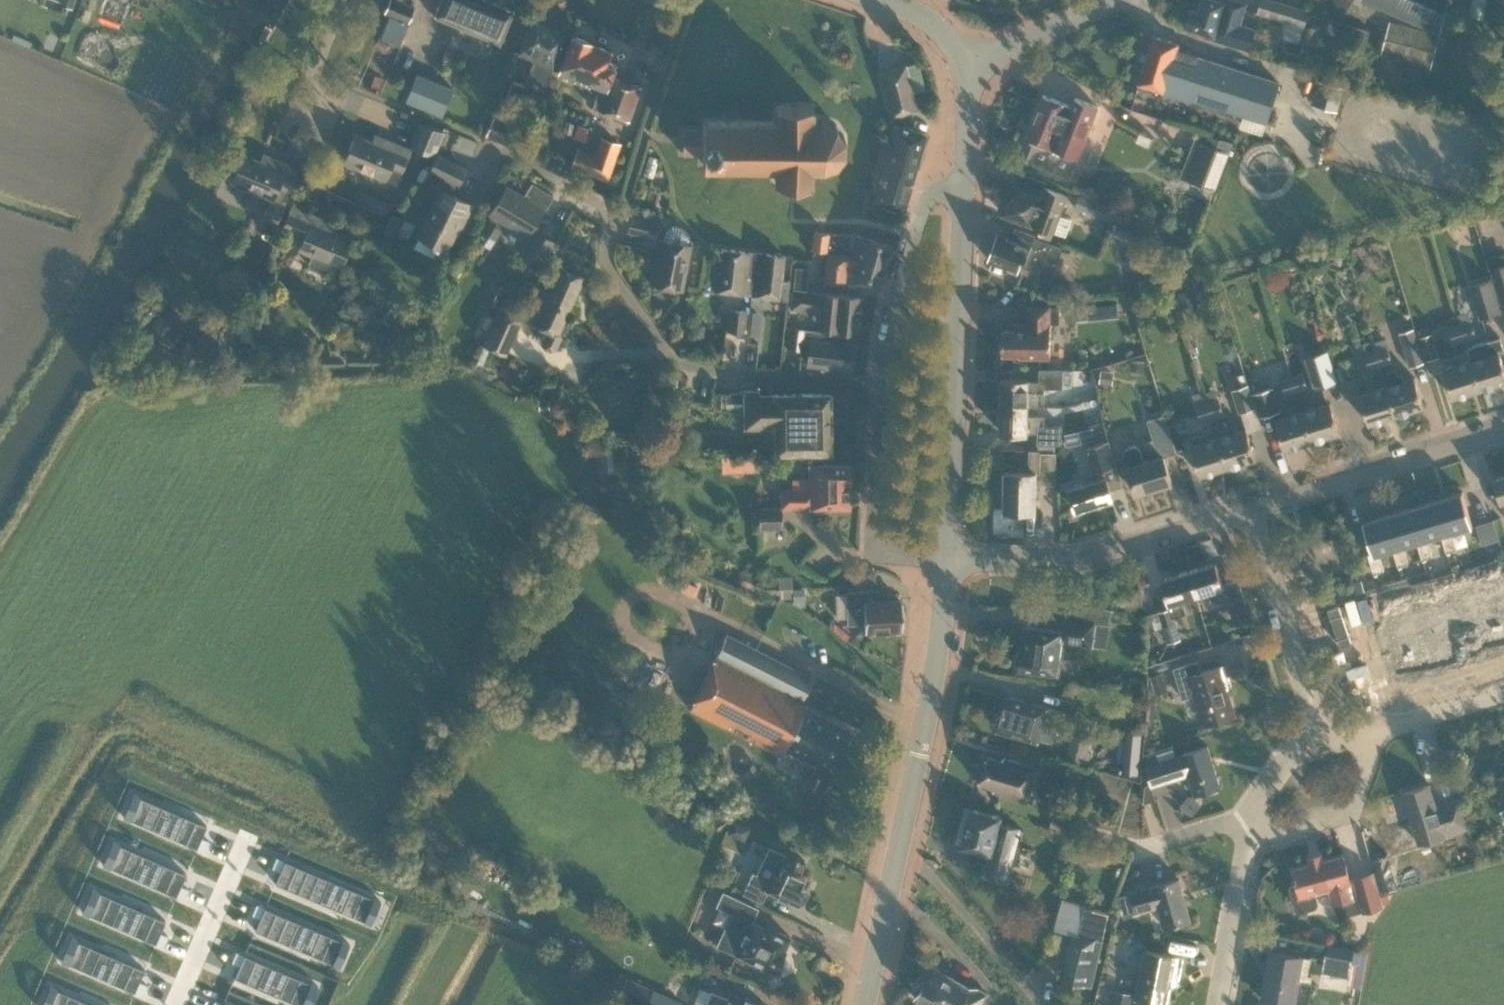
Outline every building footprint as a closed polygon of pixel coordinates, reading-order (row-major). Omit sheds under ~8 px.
[(101,14),(120,21),(127,0),(106,0),(101,14)] [(384,10),(409,20),(415,6),(403,1),(404,0),(389,0),(384,10)] [(493,0),(440,0),(434,15),(500,42),(514,9),(493,0)] [(1224,1),(1222,0),(1202,0),(1199,10),(1192,8),(1186,25),(1214,33),(1213,37),(1249,48),(1256,27),(1240,22),(1247,2),(1241,0),(1224,0),(1224,1)] [(1304,25),(1309,8),(1282,0),(1261,0),(1258,11),(1304,25)] [(1342,16),(1351,0),(1327,0),(1323,5),(1342,16)] [(1440,32),(1448,0),(1368,0),(1440,32)] [(408,21),(389,13),(381,33),(400,41),(408,21)] [(1315,15),(1312,26),(1337,33),(1340,23),(1315,15)] [(531,115),(546,81),(565,35),(563,29),(536,18),(531,20),(518,51),(535,58),(524,83),(512,78),(505,96),(524,104),(521,111),(531,115)] [(1390,19),(1381,54),(1431,67),(1441,32),(1390,19)] [(1343,20),(1338,36),(1357,42),(1366,45),(1371,29),(1343,20)] [(591,41),(573,34),(560,70),(576,76),(575,78),(590,84),(591,82),(600,86),(593,105),(629,118),(641,84),(612,74),(616,63),(607,59),(610,49),(590,41),(591,41)] [(1179,42),(1155,34),(1140,82),(1165,89),(1167,82),(1193,90),(1191,96),(1268,120),(1280,81),(1177,49),(1179,42)] [(918,109),(913,91),(906,64),(879,71),(890,116),(892,116),(880,159),(885,160),(873,201),(904,210),(926,132),(907,126),(911,111),(918,109)] [(417,71),(405,99),(442,114),(453,86),(417,71)] [(1320,79),(1313,103),(1338,111),(1345,86),(1320,79)] [(1027,160),(1070,177),(1078,157),(1079,157),(1099,105),(1076,96),(1073,105),(1044,93),(1025,138),(1033,141),(1027,160)] [(812,104),(776,104),(776,119),(703,120),(703,129),(683,129),(683,152),(703,153),(703,162),(776,163),(775,179),(811,180),(811,163),(819,163),(819,168),(823,168),(823,163),(831,160),(834,164),(837,162),(834,158),(839,151),(844,152),(845,149),(841,147),(841,138),(846,137),(844,133),(839,135),(834,128),(838,123),(835,121),(831,125),(823,122),(824,118),(820,117),(820,122),(811,121),(812,104)] [(486,136),(518,149),(526,128),(494,115),(486,136)] [(411,144),(434,154),(443,131),(420,122),(411,144)] [(574,135),(584,138),(588,127),(577,124),(574,135)] [(1180,176),(1215,189),(1233,142),(1198,128),(1180,176)] [(383,136),(380,144),(355,134),(344,161),(396,182),(410,148),(383,136)] [(596,155),(577,148),(570,164),(606,177),(619,143),(602,137),(596,155)] [(268,163),(244,153),(232,180),(271,196),(263,215),(276,221),(299,167),(271,155),(268,163)] [(466,167),(439,153),(431,169),(446,176),(417,234),(419,234),(441,246),(446,249),(462,218),(464,219),(472,203),(451,192),(456,181),(458,182),(466,167)] [(413,161),(405,178),(409,180),(412,177),(416,172),(420,168),(422,165),(413,161)] [(528,235),(553,193),(532,180),(524,194),(506,183),(489,212),(528,235)] [(1055,228),(1067,232),(1073,216),(1061,212),(1068,192),(1045,184),(1042,194),(1015,184),(1004,212),(1039,225),(1054,230),(1055,228)] [(1115,205),(1079,192),(1075,205),(1111,218),(1115,205)] [(340,264),(351,237),(327,227),(330,220),(292,204),(282,227),(304,236),(299,247),(312,252),(308,262),(309,266),(322,270),(325,268),(329,260),(340,264)] [(396,225),(401,216),(392,211),(388,221),(396,225)] [(1114,231),(1149,244),(1156,225),(1121,212),(1114,231)] [(628,230),(656,238),(660,222),(632,214),(628,230)] [(488,219),(481,229),(495,238),(502,228),(488,219)] [(685,227),(673,225),(666,229),(664,238),(660,237),(651,282),(683,288),(692,244),(688,243),(690,234),(685,227)] [(1039,225),(1036,234),(1051,239),(1054,230),(1039,225)] [(556,239),(534,226),(519,252),(541,264),(556,239)] [(827,231),(815,230),(813,247),(825,248),(827,231)] [(1032,244),(999,232),(989,258),(1009,265),(1008,269),(1018,272),(1021,264),(1042,271),(1042,274),(1053,278),(1065,245),(1035,235),(1032,244)] [(419,234),(413,246),(435,257),(436,255),(441,246),(419,234)] [(892,243),(860,234),(854,255),(828,253),(824,283),(844,285),(846,266),(855,267),(854,271),(882,279),(892,243)] [(716,290),(748,294),(753,251),(745,250),(724,247),(721,271),(718,270),(716,290)] [(752,295),(788,299),(790,279),(782,278),(784,254),(757,251),(752,295)] [(1359,263),(1357,268),(1359,273),(1363,276),(1369,274),(1370,269),(1369,265),(1365,261),(1359,263)] [(1491,266),(1501,302),(1503,301),(1503,262),(1491,266)] [(560,267),(552,264),(528,320),(548,329),(543,339),(545,346),(551,349),(557,345),(562,335),(558,333),(584,276),(561,265),(560,267)] [(796,265),(793,288),(806,290),(809,266),(796,265)] [(238,282),(257,285),(259,269),(240,266),(238,282)] [(1502,310),(1492,276),(1470,282),(1480,317),(1502,310)] [(500,284),(490,304),(501,309),(510,288),(500,284)] [(1198,298),(1195,287),(1179,291),(1182,302),(1198,298)] [(820,290),(820,291),(806,290),(793,288),(791,307),(820,310),(818,326),(859,330),(862,295),(820,290)] [(1119,301),(1108,303),(1110,316),(1121,315),(1119,301)] [(1050,305),(1030,305),(1029,322),(1015,322),(1015,328),(1003,328),(1003,353),(1021,353),(1021,355),(1051,355),(1052,323),(1050,323),(1050,305)] [(746,309),(731,308),(729,329),(744,331),(746,309)] [(519,320),(499,311),(485,342),(505,351),(519,320)] [(761,336),(762,323),(751,322),(750,335),(761,336)] [(1455,342),(1466,338),(1461,322),(1450,325),(1455,342)] [(821,329),(790,326),(787,347),(802,348),(802,341),(810,342),(808,363),(851,369),(854,343),(833,340),(820,339),(821,329)] [(1425,361),(1415,326),(1399,331),(1410,365),(1425,361)] [(1317,329),(1316,329),(1319,339),(1327,336),(1325,327),(1324,327),(1317,329)] [(821,329),(820,339),(833,340),(834,331),(821,329)] [(1503,380),(1503,363),(1501,352),(1503,351),(1503,345),(1501,335),(1489,339),(1493,352),(1472,358),(1481,387),(1503,380)] [(1377,348),(1381,364),(1393,361),(1386,336),(1374,340),(1376,348),(1377,348)] [(303,341),(302,345),(304,350),(310,351),(313,348),(314,344),(311,340),(306,338),(303,341)] [(1339,379),(1329,347),(1304,355),(1314,386),(1339,379)] [(1370,367),(1381,364),(1377,348),(1376,348),(1365,351),(1370,367)] [(1361,376),(1353,354),(1339,358),(1346,381),(1361,376)] [(1453,396),(1481,387),(1472,358),(1444,367),(1453,396)] [(1064,386),(1064,367),(1040,367),(1040,380),(1030,379),(1030,378),(1003,377),(1002,404),(1030,404),(1045,405),(1046,386),(1064,386)] [(1388,384),(1397,413),(1425,405),(1416,376),(1405,379),(1403,372),(1398,374),(1396,367),(1385,370),(1389,384),(1388,384)] [(1099,380),(1113,382),(1115,370),(1101,368),(1099,380)] [(1293,374),(1298,390),(1309,387),(1304,370),(1293,374)] [(1285,394),(1298,390),(1293,374),(1281,377),(1285,394)] [(650,382),(651,395),(666,394),(666,382),(650,382)] [(1256,405),(1249,382),(1232,388),(1240,410),(1256,405)] [(1369,422),(1397,413),(1388,384),(1360,393),(1369,422)] [(1281,409),(1273,385),(1254,391),(1261,415),(1281,409)] [(774,393),(759,393),(759,389),(744,390),(745,427),(775,426),(775,452),(832,452),(831,391),(774,392),(774,393)] [(1202,390),(1193,393),(1197,404),(1205,401),(1202,390)] [(538,397),(538,408),(549,408),(549,397),(538,397)] [(1220,397),(1208,400),(1213,417),(1225,413),(1220,397)] [(1101,398),(1088,401),(1093,421),(1105,418),(1101,398)] [(1205,401),(1197,404),(1201,420),(1213,417),(1208,400),(1205,401)] [(1313,439),(1341,431),(1332,401),(1304,410),(1313,439)] [(1002,404),(1002,430),(1029,431),(1039,431),(1039,442),(1056,443),(1063,443),(1063,424),(1045,424),(1045,414),(1029,414),(1030,404),(1002,404)] [(1285,448),(1313,439),(1304,410),(1276,419),(1285,448)] [(1166,413),(1149,418),(1155,437),(1145,439),(1149,453),(1151,458),(1145,460),(1141,447),(1136,444),(1127,447),(1125,451),(1137,492),(1173,481),(1165,454),(1178,451),(1166,413)] [(1094,426),(1065,432),(1068,444),(1097,437),(1094,426)] [(1229,465),(1257,457),(1248,427),(1220,436),(1229,465)] [(1201,474),(1229,465),(1220,436),(1192,445),(1201,474)] [(1109,439),(1086,446),(1094,470),(1104,467),(1116,463),(1117,463),(1110,441),(1109,439)] [(1005,450),(1005,461),(1012,461),(1016,456),(1016,450),(1005,450)] [(1056,450),(1042,450),(1042,471),(1007,470),(1006,508),(1037,509),(1037,482),(1057,482),(1057,450),(1056,450)] [(725,452),(725,469),(757,468),(757,451),(725,452)] [(849,463),(849,462),(809,463),(809,479),(794,479),(794,488),(781,489),(782,507),(850,506),(849,480),(853,477),(853,467),(849,463)] [(1104,467),(1094,470),(1093,470),(1096,479),(1070,487),(1077,509),(1114,497),(1107,475),(1104,467)] [(1494,478),(1501,500),(1503,509),(1503,475),(1494,478)] [(1462,489),(1437,496),(1448,531),(1452,530),(1473,524),(1462,489)] [(1448,531),(1437,496),(1413,503),(1424,539),(1428,537),(1442,533),(1448,531)] [(1424,539),(1413,503),(1389,511),(1399,546),(1404,544),(1418,540),(1424,539)] [(782,527),(781,506),(759,506),(759,527),(782,527)] [(1399,546),(1389,511),(1363,518),(1372,550),(1373,553),(1380,551),(1393,547),(1399,546)] [(1476,522),(1482,543),(1500,538),(1493,516),(1476,522)] [(1457,546),(1452,530),(1448,531),(1442,533),(1446,549),(1457,546)] [(1433,553),(1428,537),(1424,539),(1418,540),(1422,556),(1433,553)] [(1409,560),(1404,544),(1399,546),(1393,547),(1398,563),(1409,560)] [(1384,567),(1380,551),(1373,553),(1372,550),(1368,551),(1374,570),(1384,567)] [(1189,569),(1197,594),(1214,589),(1218,601),(1228,598),(1233,614),(1249,609),(1239,577),(1224,582),(1217,560),(1189,569)] [(1182,599),(1197,594),(1189,569),(1162,577),(1171,607),(1159,611),(1169,642),(1181,638),(1174,615),(1186,611),(1182,599)] [(1457,573),(1462,598),(1475,596),(1471,570),(1457,573)] [(1448,601),(1462,598),(1457,573),(1443,575),(1448,601)] [(754,591),(757,584),(742,577),(739,585),(754,591)] [(775,578),(776,587),(790,586),(789,578),(775,578)] [(1479,600),(1486,640),(1503,637),(1503,583),(1492,585),(1495,597),(1479,600)] [(762,595),(765,587),(757,584),(754,591),(762,595)] [(792,586),(793,595),(793,601),(805,609),(804,585),(792,586)] [(776,587),(776,596),(793,595),(792,586),(790,586),(776,587)] [(765,596),(776,596),(776,587),(765,587),(762,595),(765,596)] [(901,598),(868,600),(868,589),(847,589),(848,622),(861,622),(861,623),(865,623),(865,630),(902,629),(901,618),(903,618),(903,609),(901,609),(901,598)] [(1367,625),(1380,623),(1376,598),(1363,600),(1367,625)] [(1096,620),(1104,621),(1111,616),(1112,606),(1072,601),(1070,616),(1066,616),(1065,629),(1026,624),(1022,649),(1018,652),(1017,662),(1020,666),(1020,667),(1060,672),(1064,640),(1093,643),(1096,620)] [(1428,608),(1417,610),(1426,662),(1452,657),(1445,617),(1430,620),(1428,608)] [(1407,624),(1391,627),(1399,668),(1426,662),(1417,610),(1404,612),(1407,624)] [(785,746),(829,768),(850,728),(806,705),(808,701),(802,698),(813,676),(727,632),(689,707),(781,754),(785,746)] [(1227,663),(1202,670),(1198,659),(1174,666),(1183,696),(1196,692),(1206,723),(1236,713),(1226,678),(1231,676),(1227,663)] [(1169,689),(1163,670),(1151,674),(1157,692),(1169,689)] [(1049,706),(1009,694),(1004,712),(1003,712),(1003,713),(999,715),(997,723),(999,727),(999,728),(1039,740),(1040,738),(1049,706)] [(1049,706),(1040,738),(1053,742),(1063,709),(1049,706)] [(1092,736),(1073,731),(1067,754),(1086,759),(1092,736)] [(1141,752),(1143,732),(1128,731),(1127,751),(1141,752)] [(1221,785),(1208,744),(1183,752),(1183,753),(1177,755),(1160,760),(1146,765),(1152,785),(1189,773),(1195,793),(1221,785)] [(1174,746),(1157,751),(1160,760),(1177,755),(1174,746)] [(1004,759),(988,754),(979,781),(995,786),(994,790),(1029,800),(1039,765),(1005,755),(1004,759)] [(804,786),(815,792),(819,784),(808,778),(804,786)] [(1461,795),(1437,803),(1430,782),(1403,791),(1419,842),(1470,827),(1461,795)] [(140,795),(131,817),(197,846),(207,824),(140,795)] [(1182,805),(1193,813),(1200,803),(1190,795),(1182,805)] [(1003,816),(972,807),(962,844),(993,853),(987,873),(1008,878),(1021,827),(1001,822),(1003,816)] [(1074,816),(1055,810),(1051,823),(1070,829),(1074,816)] [(719,815),(713,821),(719,828),(726,821),(719,815)] [(727,831),(735,835),(738,829),(747,833),(749,827),(733,819),(727,831)] [(202,836),(197,846),(205,850),(210,839),(202,836)] [(120,843),(110,865),(176,894),(186,872),(120,843)] [(787,854),(769,846),(756,872),(753,871),(743,891),(761,900),(766,889),(798,904),(807,885),(800,882),(804,874),(799,871),(805,859),(799,856),(800,855),(795,853),(794,854),(788,851),(787,854)] [(1392,864),(1388,853),(1372,857),(1375,869),(1392,864)] [(1296,878),(1297,881),(1292,882),(1289,887),(1295,908),(1300,911),(1316,906),(1319,901),(1316,891),(1330,887),(1334,902),(1359,895),(1363,910),(1383,904),(1375,873),(1351,880),(1344,854),(1294,868),(1296,875),(1294,875),(1295,878),(1296,878)] [(280,869),(284,858),(277,855),(272,866),(280,869)] [(285,858),(275,881),(364,919),(373,896),(285,858)] [(1191,918),(1180,877),(1154,884),(1120,894),(1125,914),(1159,904),(1165,925),(1191,918)] [(181,884),(177,894),(184,898),(189,887),(181,884)] [(99,890),(90,912),(156,941),(166,919),(99,890)] [(724,890),(717,904),(732,911),(717,943),(775,971),(786,949),(785,948),(790,935),(767,924),(766,926),(752,919),(758,906),(724,890)] [(1089,907),(1060,901),(1055,924),(1072,928),(1067,953),(1069,956),(1063,978),(1092,985),(1098,957),(1100,957),(1105,935),(1084,930),(1089,907)] [(260,916),(264,905),(257,902),(252,913),(260,916)] [(265,905),(255,928),(333,961),(342,939),(265,905)] [(161,931),(156,942),(164,945),(168,934),(161,931)] [(78,939),(68,961),(135,990),(144,968),(78,939)] [(1325,957),(1352,962),(1355,948),(1327,943),(1325,957)] [(1184,955),(1146,947),(1136,997),(1168,1003),(1174,973),(1180,975),(1184,955)] [(1355,963),(1351,984),(1363,987),(1369,950),(1355,948),(1352,962),(1355,963)] [(240,963),(244,953),(236,949),(232,960),(240,963)] [(1303,956),(1271,950),(1263,997),(1294,1003),(1294,1002),(1308,1004),(1312,982),(1311,981),(1299,979),(1303,956)] [(244,953),(235,975),(301,1004),(311,981),(244,953)] [(1303,956),(1299,979),(1311,981),(1313,974),(1309,973),(1312,956),(1303,955),(1303,956)] [(931,1004),(979,1004),(987,991),(978,986),(968,985),(932,964),(923,980),(919,983),(916,987),(916,992),(914,995),(931,1004)] [(638,1004),(645,1004),(653,987),(626,975),(617,996),(638,1004)] [(140,980),(135,990),(143,994),(147,983),(140,980)] [(692,1004),(706,1004),(712,990),(699,986),(692,1004)] [(50,1004),(98,1004),(57,987),(50,1004)] [(1133,991),(1115,988),(1111,1004),(1130,1004),(1133,991)] [(706,1004),(764,1004),(728,992),(727,996),(712,990),(706,1004)]
